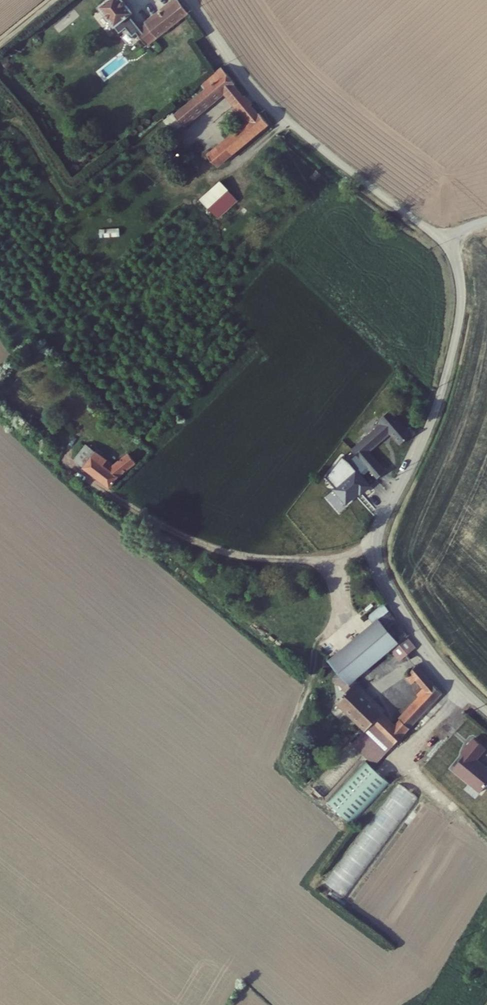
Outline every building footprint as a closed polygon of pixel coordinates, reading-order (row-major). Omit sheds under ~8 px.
[(113,7),(106,11),(125,39),(134,33),(130,26),(142,17),(129,0),(122,0),(121,1),(121,0),(109,0),(113,7)] [(179,5),(141,34),(149,46),(188,19),(179,5)] [(175,113),(184,123),(228,90),(250,119),(227,136),(236,149),(272,124),(261,111),(258,114),(234,87),(236,85),(224,72),(207,86),(175,113)] [(236,149),(227,136),(220,142),(230,154),(236,149)] [(223,159),(230,154),(220,142),(214,147),(223,159)] [(203,190),(211,201),(232,186),(224,175),(203,190)] [(239,196),(235,189),(232,186),(211,201),(218,211),(239,196)] [(369,470),(375,477),(385,469),(368,450),(387,433),(394,441),(405,431),(383,407),(372,416),(375,420),(347,445),(353,452),(369,470)] [(93,451),(82,466),(104,482),(115,471),(129,460),(124,453),(109,463),(93,451)] [(369,470),(353,452),(345,460),(347,462),(334,474),(339,480),(333,486),(346,500),(365,483),(360,478),(369,470)] [(382,601),(366,617),(372,623),(377,619),(389,608),(382,601)] [(394,616),(389,608),(377,619),(402,646),(409,640),(394,616)] [(332,659),(343,671),(355,685),(348,691),(337,701),(364,730),(371,724),(391,744),(438,699),(440,696),(441,694),(416,668),(402,682),(408,688),(411,685),(416,690),(388,720),(356,687),(361,682),(358,678),(385,652),(398,665),(416,650),(409,640),(402,646),(377,619),(372,623),(332,659)] [(342,684),(348,691),(355,685),(343,671),(333,680),(339,687),(342,684)] [(364,730),(351,743),(372,763),(391,744),(371,724),(364,730)] [(334,747),(344,735),(338,730),(328,740),(334,747)] [(475,760),(485,749),(473,739),(464,751),(466,753),(452,770),(480,793),(486,784),(486,770),(475,760)] [(385,782),(362,759),(322,797),(345,821),(385,782)] [(344,897),(418,797),(399,783),(325,883),(344,897)]
